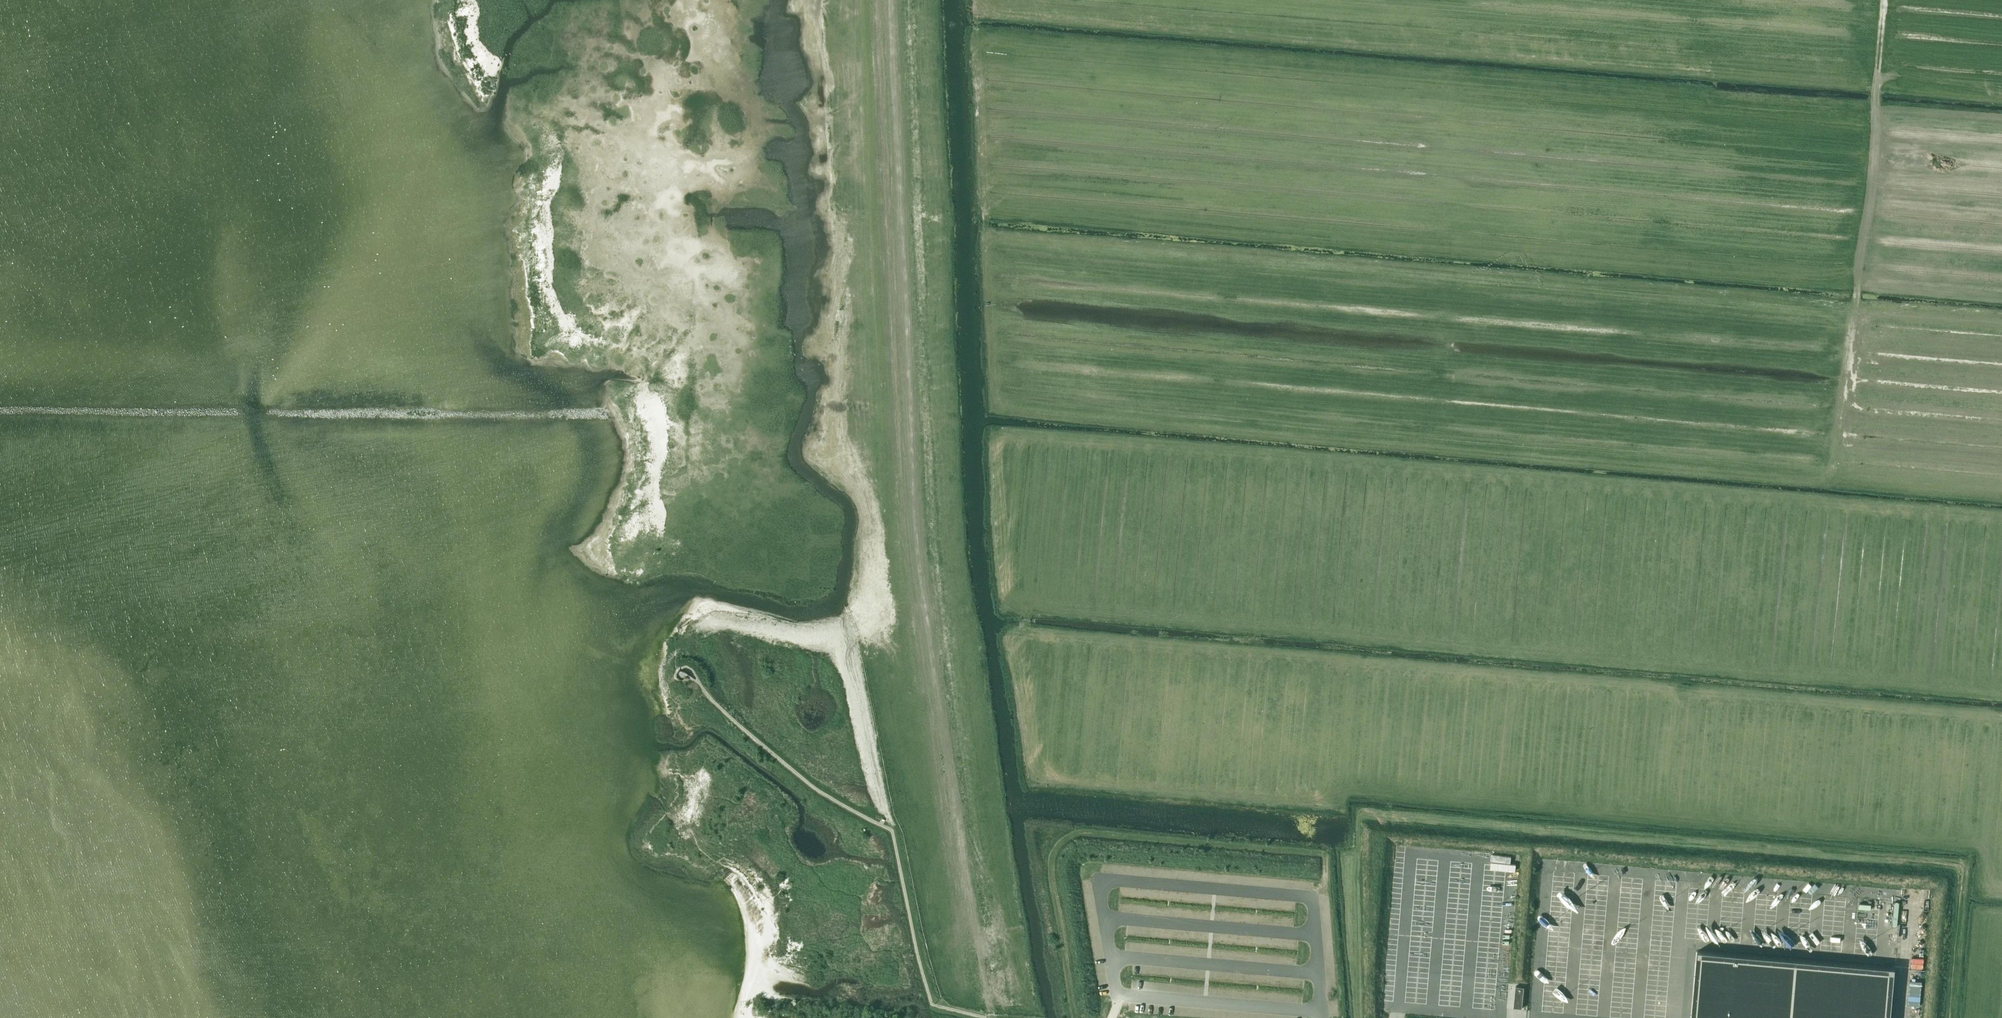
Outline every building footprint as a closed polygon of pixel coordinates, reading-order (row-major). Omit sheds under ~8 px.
[(1691,1017),(1890,1017),(1895,964),(1697,947),(1691,1017)]
